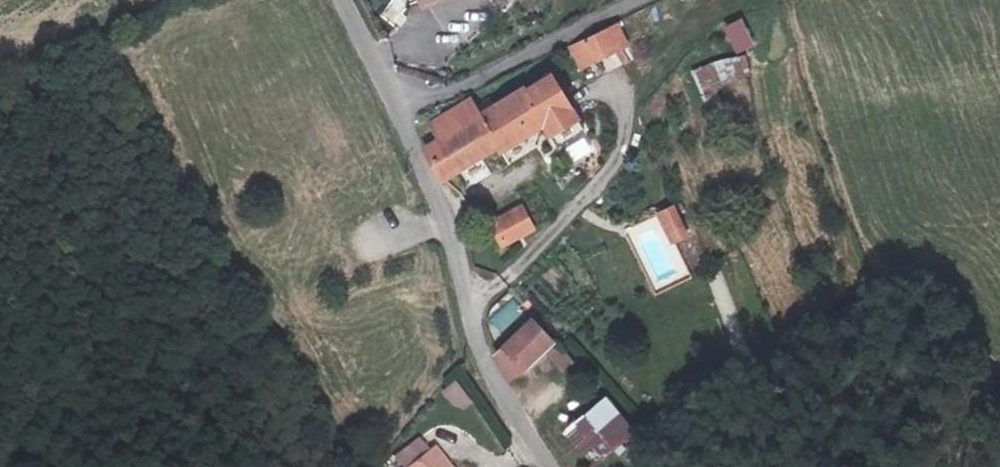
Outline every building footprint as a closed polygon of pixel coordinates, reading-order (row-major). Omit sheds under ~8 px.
[(497,0),(439,0),(448,23),(497,1),(497,0)] [(744,17),(724,25),(736,53),(756,45),(744,17)] [(580,71),(632,46),(620,21),(568,46),(580,71)] [(700,94),(754,77),(746,52),(692,68),(700,94)] [(456,154),(441,162),(458,190),(510,160),(511,165),(561,139),(572,160),(601,147),(569,90),(496,129),(489,118),(447,139),(456,154)] [(542,210),(522,224),(529,235),(521,240),(527,250),(556,231),(542,210)] [(522,224),(514,229),(521,240),(529,235),(522,224)] [(684,225),(671,232),(680,250),(693,243),(684,225)] [(693,243),(680,250),(686,260),(699,253),(693,243)] [(502,337),(523,316),(509,302),(488,324),(502,337)] [(523,365),(526,373),(542,386),(575,353),(555,336),(523,365)] [(463,380),(446,386),(456,411),(473,405),(463,380)] [(599,448),(620,466),(636,466),(663,437),(631,410),(599,448)] [(425,466),(432,466),(448,454),(437,440),(416,455),(425,466)] [(432,466),(467,466),(454,450),(448,454),(432,466)]
